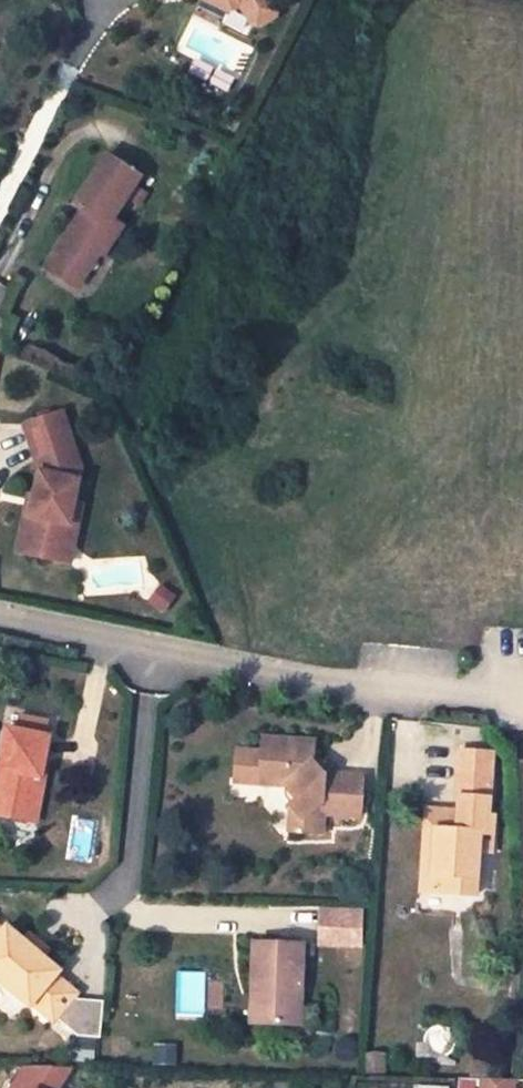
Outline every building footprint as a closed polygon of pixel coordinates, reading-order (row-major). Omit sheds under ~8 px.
[(234,3),(245,19),(269,2),(268,0),(228,0),(234,3)] [(274,8),(269,2),(245,19),(250,25),(257,26),(272,15),(274,8)] [(74,223),(44,264),(69,281),(89,254),(96,259),(99,261),(119,233),(109,226),(124,205),(134,212),(143,200),(133,193),(138,185),(105,161),(71,210),(83,219),(78,226),(74,223)] [(71,293),(96,259),(89,254),(69,281),(44,264),(40,271),(71,293)] [(19,423),(33,471),(29,495),(22,529),(15,533),(12,551),(47,558),(54,521),(64,523),(75,468),(57,411),(19,423)] [(23,494),(15,533),(22,529),(29,495),(23,494)] [(54,521),(47,558),(65,562),(72,525),(64,523),(54,521)] [(146,601),(159,611),(171,596),(158,586),(146,601)] [(14,731),(45,737),(48,722),(18,716),(14,731)] [(14,731),(7,730),(0,765),(0,816),(30,820),(36,783),(40,783),(49,737),(45,737),(14,731)] [(301,832),(322,833),(323,814),(360,817),(362,778),(333,776),(323,775),(310,761),(312,753),(313,742),(263,738),(261,753),(238,750),(236,778),(268,780),(268,785),(285,787),(296,800),(289,805),(289,806),(303,821),(301,832)] [(457,780),(490,782),(491,754),(458,752),(457,780)] [(333,776),(312,753),(310,761),(323,775),(333,776)] [(434,830),(430,892),(475,896),(478,853),(491,853),(493,817),(488,817),(490,782),(457,780),(456,799),(458,799),(458,815),(457,824),(456,831),(434,830)] [(30,820),(37,822),(44,784),(40,783),(36,783),(30,820)] [(287,831),(301,832),(303,821),(289,806),(287,831)] [(434,830),(456,831),(457,824),(434,823),(434,830)] [(430,892),(434,830),(425,830),(421,892),(430,892)] [(319,947),(365,947),(365,908),(320,908),(319,947)] [(0,931),(0,983),(30,1008),(32,1006),(51,1022),(53,1020),(74,1037),(97,1039),(100,1002),(75,1000),(72,997),(75,994),(55,978),(59,973),(41,959),(22,943),(4,928),(1,932),(0,931)] [(28,936),(22,943),(41,959),(47,951),(28,936)] [(299,1024),(301,946),(254,945),(252,995),(262,996),(261,1023),(299,1024)] [(262,996),(252,995),(252,1023),(261,1023),(262,996)] [(10,1087),(55,1087),(65,1068),(23,1066),(10,1087)] [(460,1087),(480,1087),(480,1078),(460,1079),(460,1087)] [(483,1087),(514,1087),(514,1079),(483,1078),(483,1087)]
